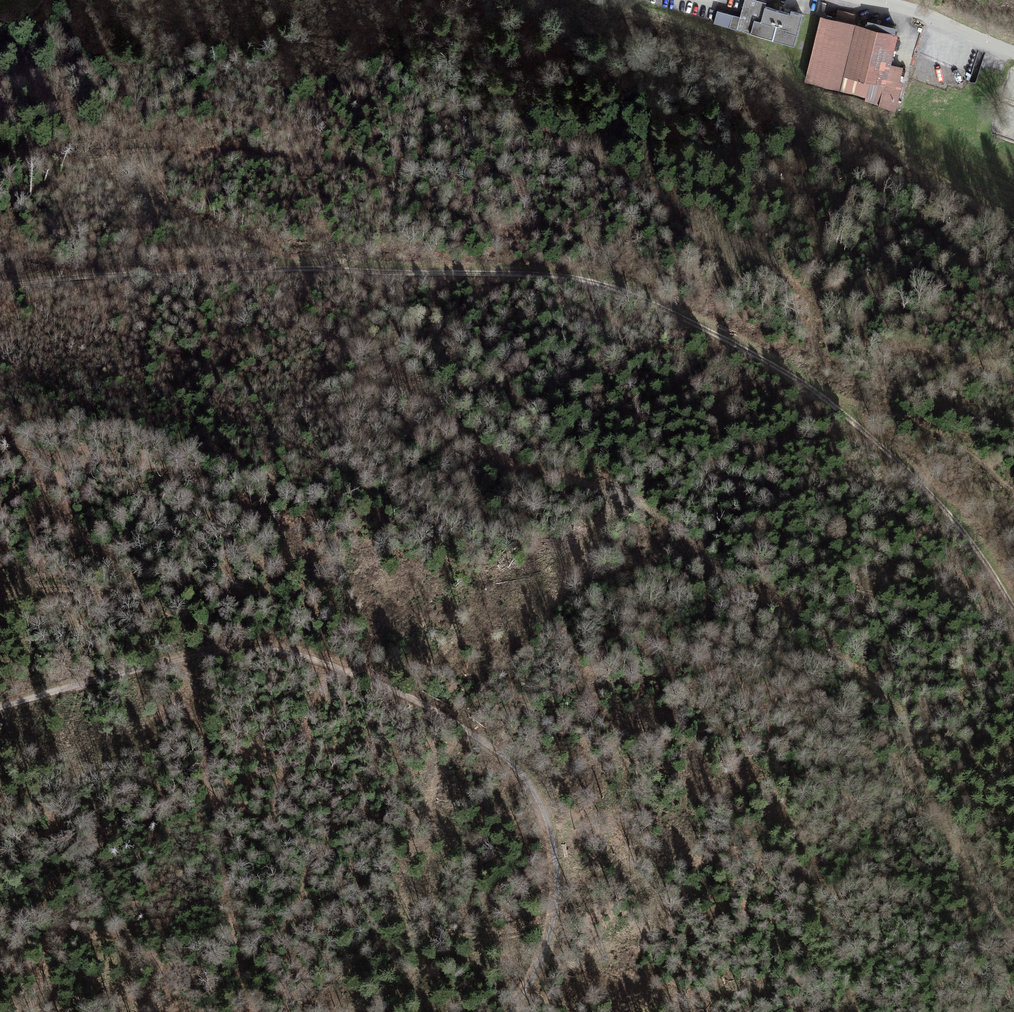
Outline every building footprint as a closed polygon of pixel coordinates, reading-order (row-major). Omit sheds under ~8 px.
[(736,27),(795,42),(803,10),(791,7),(790,9),(766,3),(767,0),(743,0),(736,27)] [(804,79),(840,88),(866,95),(865,99),(878,102),(894,108),(902,80),(898,79),(902,66),(889,62),(897,31),(895,31),(897,24),(866,15),(865,21),(857,18),(858,12),(836,6),(834,14),(821,12),(804,79)]
